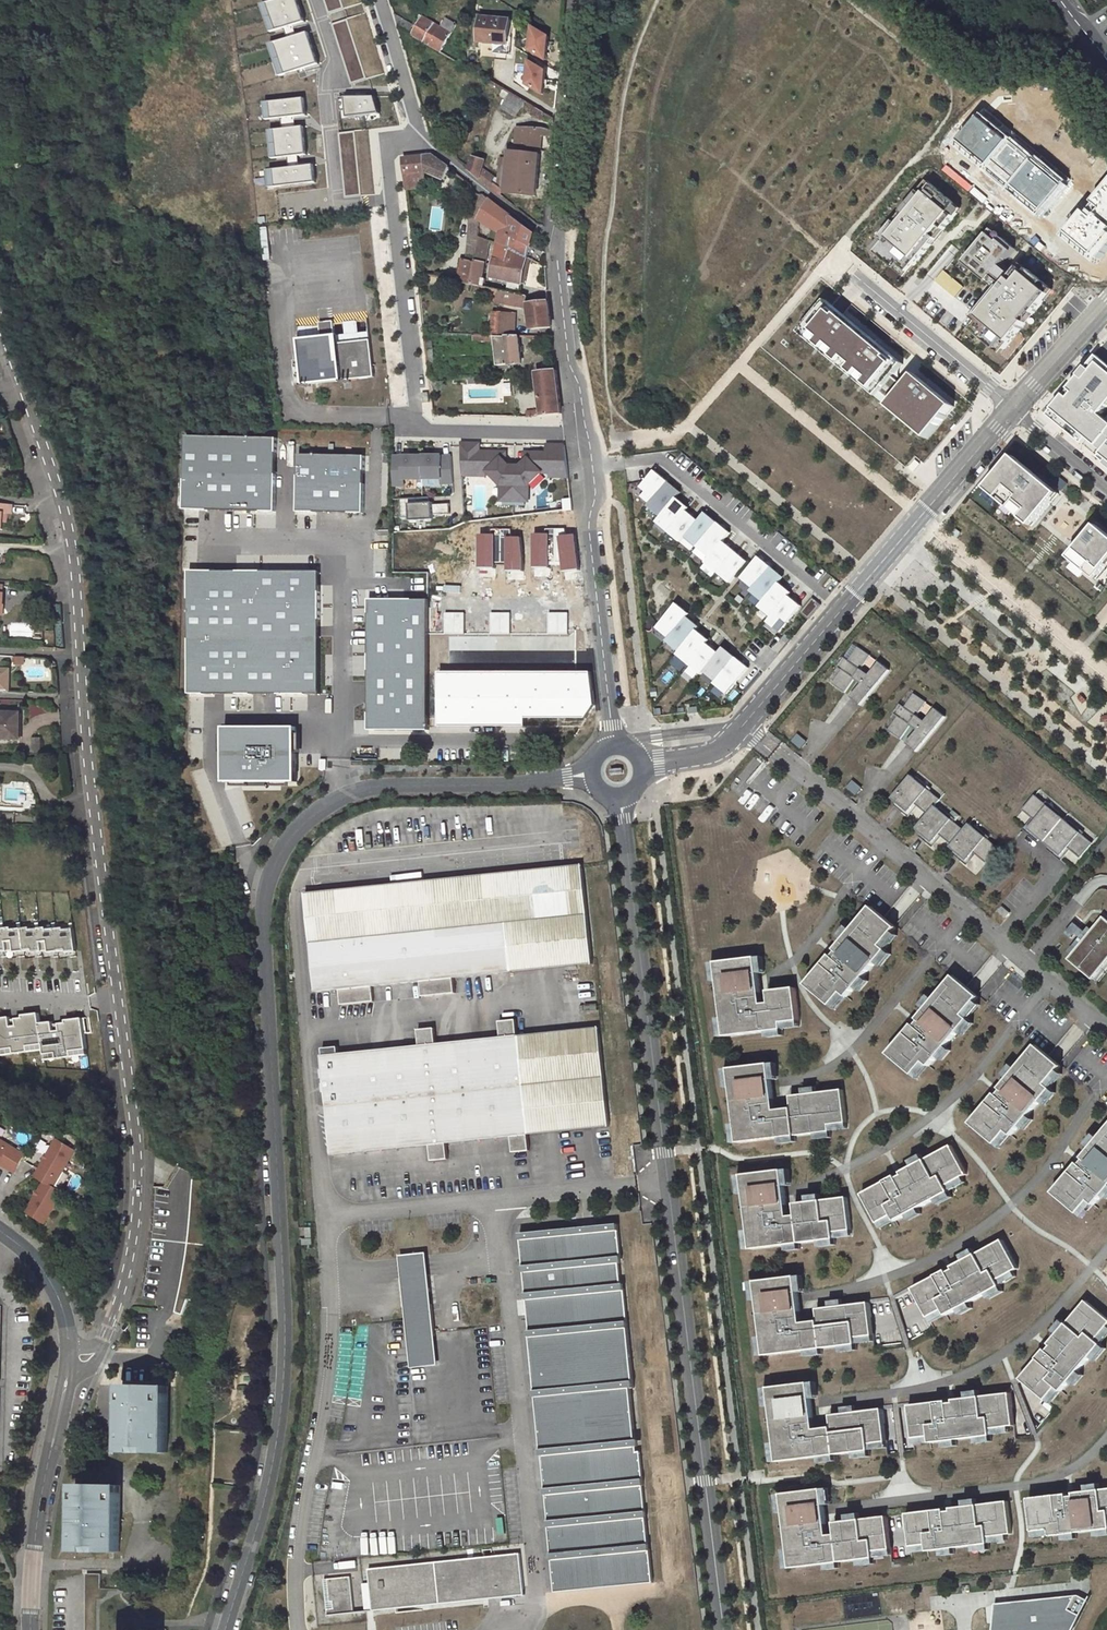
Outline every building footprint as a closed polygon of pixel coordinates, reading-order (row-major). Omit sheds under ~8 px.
[(279,75),(321,61),(311,29),(297,34),(294,24),(307,20),(301,0),(272,0),(263,3),(272,31),(285,27),(288,36),(269,42),(279,75)] [(328,13),(344,8),(342,0),(324,0),(328,13)] [(412,24),(394,14),(398,28),(440,53),(456,25),(445,19),(441,28),(419,15),(416,19),(420,21),(414,31),(410,28),(412,24)] [(509,19),(480,16),(479,42),(508,44),(509,19)] [(348,18),(330,24),(351,84),(368,78),(348,18)] [(534,27),(530,54),(552,57),(555,30),(534,27)] [(527,88),(548,91),(552,64),(530,62),(527,88)] [(509,90),(499,107),(517,118),(527,100),(509,90)] [(336,96),(338,120),(350,119),(351,124),(381,122),(379,93),(336,96)] [(286,166),(268,168),(271,190),(320,184),(317,162),(300,164),(299,155),(308,154),(304,125),(296,126),(294,116),(307,115),(304,96),(262,101),(265,119),(280,117),(281,128),(268,129),(271,158),(285,157),(286,166)] [(977,110),(950,142),(967,156),(1019,199),(1036,214),(1063,182),(977,110)] [(337,132),(344,198),(365,196),(358,129),(337,132)] [(484,177),(490,159),(475,154),(468,172),(484,177)] [(433,156),(404,159),(407,185),(424,184),(423,173),(427,173),(443,179),(449,168),(433,156)] [(1058,234),(1096,263),(1106,249),(1106,176),(1058,234)] [(932,180),(877,248),(903,269),(908,263),(918,271),(945,238),(942,235),(947,228),(953,233),(966,217),(963,214),(967,208),(932,180)] [(533,233),(490,199),(478,221),(501,233),(497,244),(527,257),(533,233)] [(993,228),(962,265),(974,276),(981,267),(997,281),(1000,278),(1011,287),(985,317),(982,315),(974,324),(1006,351),(1016,339),(1020,343),(1038,322),(1036,320),(1059,292),(1051,286),(1055,281),(1032,262),(1021,275),(1010,266),(1021,252),(993,228)] [(488,241),(476,238),(473,262),(460,259),(459,282),(481,286),(488,241)] [(527,257),(497,244),(489,276),(521,283),(527,257)] [(949,273),(941,284),(955,295),(963,283),(949,273)] [(497,300),(525,306),(527,296),(500,291),(497,300)] [(939,394),(917,376),(909,386),(903,381),(898,378),(907,367),(886,350),(850,320),(837,310),(833,306),(828,302),(824,299),(797,331),(880,400),(890,408),(927,439),(954,406),(939,394)] [(550,327),(548,301),(528,303),(530,330),(550,327)] [(506,313),(493,312),(491,336),(504,336),(506,313)] [(374,379),(370,341),(335,345),(332,323),(320,324),(321,340),(298,342),(303,387),(374,379)] [(491,336),(488,336),(490,366),(520,363),(518,336),(504,336),(491,336)] [(1097,355),(1048,414),(1106,464),(1106,420),(1101,415),(1106,408),(1106,363),(1097,355)] [(555,370),(537,373),(541,412),(538,412),(539,416),(560,414),(555,370)] [(278,437),(188,435),(186,509),(276,512),(278,437)] [(292,444),(290,457),(297,458),(299,445),(292,444)] [(513,500),(514,467),(508,467),(505,462),(501,458),(496,458),(496,453),(478,452),(479,444),(460,444),(461,466),(477,467),(478,470),(488,470),(500,484),(500,500),(502,500),(513,500)] [(564,446),(546,446),(546,454),(533,453),(533,459),(527,459),(523,463),(520,467),(514,467),(513,500),(524,501),(527,501),(527,485),(541,471),(551,471),(551,467),(567,468),(564,446)] [(366,455),(300,453),(298,512),(364,514),(366,455)] [(501,458),(505,462),(505,453),(496,453),(496,458),(501,458)] [(523,453),(523,463),(527,459),(533,459),(533,453),(523,453)] [(442,484),(453,483),(452,456),(442,457),(442,456),(423,456),(423,457),(423,479),(442,479),(442,484)] [(1059,494),(1014,456),(987,489),(1032,526),(1059,494)] [(423,479),(423,457),(393,457),(393,486),(403,486),(403,480),(423,480),(423,479)] [(917,460),(909,468),(914,472),(921,464),(917,460)] [(477,476),(478,470),(477,467),(461,466),(462,476),(477,476)] [(551,467),(551,471),(550,477),(568,477),(567,468),(551,467)] [(643,497),(651,504),(669,482),(654,470),(641,487),(647,492),(643,497)] [(1055,473),(1049,480),(1061,491),(1068,483),(1055,473)] [(661,517),(674,501),(677,498),(681,492),(669,482),(651,504),(649,507),(661,517)] [(430,497),(400,499),(401,519),(410,518),(410,521),(428,521),(428,517),(434,517),(434,515),(450,514),(450,504),(433,505),(433,503),(430,503),(430,497)] [(674,501),(686,511),(689,508),(677,498),(674,501)] [(657,522),(669,532),(686,511),(674,501),(661,517),(657,522)] [(13,507),(0,506),(0,532),(1,532),(2,523),(3,514),(8,515),(12,515),(13,507)] [(685,537),(699,521),(686,511),(669,532),(681,542),(685,537)] [(703,516),(715,526),(718,523),(706,513),(703,516)] [(685,537),(698,547),(715,526),(703,516),(699,521),(685,537)] [(710,557),(723,542),(730,533),(718,523),(715,526),(698,547),(710,557)] [(1070,558),(1096,579),(1106,566),(1106,534),(1097,525),(1070,558)] [(497,533),(480,532),(479,567),(495,568),(497,533)] [(550,532),(534,532),(534,566),(550,567),(550,532)] [(574,534),(558,536),(563,573),(579,571),(574,534)] [(522,535),(506,536),(507,570),(523,570),(522,535)] [(705,563),(718,573),(736,552),(723,542),(710,557),(705,563)] [(718,573),(730,583),(748,562),(736,552),(718,573)] [(754,589),(769,570),(772,567),(759,557),(741,578),(754,589)] [(769,570),(781,580),(784,577),(772,567),(769,570)] [(194,694),(325,694),(325,570),(194,570),(194,694)] [(751,592),(764,602),(777,586),(779,583),(781,580),(769,570),(754,589),(751,592)] [(779,583),(777,586),(789,596),(791,593),(779,583)] [(771,617),(789,596),(777,586),(764,602),(759,607),(771,617)] [(771,617),(767,622),(780,632),(801,606),(789,596),(771,617)] [(373,599),(373,730),(433,730),(433,600),(373,599)] [(809,617),(821,606),(816,600),(804,611),(809,617)] [(675,606),(688,617),(690,614),(678,603),(675,606)] [(657,628),(670,638),(688,617),(675,606),(657,628)] [(788,627),(796,634),(809,620),(800,613),(788,627)] [(680,651),(695,633),(697,630),(700,627),(688,617),(670,638),(667,641),(680,651)] [(12,622),(11,637),(33,637),(33,623),(12,622)] [(45,631),(48,645),(57,643),(54,629),(45,631)] [(695,633),(707,643),(710,640),(697,630),(695,633)] [(677,655),(689,665),(707,643),(695,633),(680,651),(677,655)] [(704,672),(719,653),(707,643),(689,665),(702,675),(704,672)] [(868,654),(856,645),(846,659),(842,656),(836,666),(840,669),(831,683),(843,691),(853,677),(860,682),(849,696),(859,705),(888,669),(878,661),(867,674),(859,668),(868,654)] [(722,651),(734,661),(736,658),(724,648),(722,651)] [(704,672),(716,682),(734,661),(722,651),(719,653),(704,672)] [(16,665),(27,665),(27,656),(15,657),(16,665)] [(715,684),(727,694),(749,668),(736,658),(734,661),(716,682),(715,684)] [(588,720),(587,668),(442,669),(442,721),(588,720)] [(925,700),(913,691),(903,704),(899,702),(892,711),(897,714),(887,728),(900,736),(909,722),(916,728),(906,742),(915,750),(944,716),(935,707),(923,719),(916,713),(925,700)] [(24,718),(0,717),(0,743),(22,744),(24,718)] [(292,731),(219,732),(220,787),(293,785),(292,731)] [(792,742),(803,749),(809,740),(797,733),(792,742)] [(44,757),(45,743),(37,742),(36,756),(44,757)] [(938,798),(910,774),(890,797),(895,802),(894,803),(907,816),(916,805),(925,813),(932,805),(938,798)] [(853,779),(847,788),(857,796),(864,787),(853,779)] [(7,790),(7,798),(24,798),(25,791),(7,790)] [(1089,842),(1033,794),(1021,809),(1033,820),(1026,828),(1059,854),(1065,846),(1077,857),(1089,842)] [(961,829),(932,805),(925,813),(912,828),(918,832),(916,834),(930,847),(939,835),(948,844),(961,829)] [(995,846),(967,822),(961,829),(948,844),(947,845),(953,849),(951,851),(965,864),(973,852),(983,861),(995,846)] [(581,864),(305,893),(316,992),(339,989),(372,985),(421,981),(453,977),(591,963),(581,864)] [(830,954),(805,984),(829,1005),(841,992),(846,996),(886,950),(879,945),(895,927),(870,906),(833,950),(835,952),(832,956),(830,954)] [(1097,922),(1067,957),(1093,977),(1106,961),(1106,929),(1097,922)] [(79,927),(0,928),(0,953),(45,953),(46,955),(79,955),(79,927)] [(761,1004),(755,958),(716,962),(725,1036),(781,1028),(780,1022),(798,1019),(793,988),(768,991),(769,1003),(761,1004)] [(912,1023),(886,1053),(911,1074),(922,1061),(928,1065),(968,1019),(962,1014),(977,997),(952,975),(915,1019),(917,1021),(914,1025),(912,1023)] [(421,981),(422,995),(455,992),(453,977),(421,981)] [(372,985),(339,989),(341,1003),(374,1001),(372,985)] [(90,1056),(87,1019),(44,1023),(43,1014),(0,1018),(0,1055),(44,1051),(44,1060),(90,1056)] [(500,1037),(516,1036),(515,1019),(499,1022),(500,1037)] [(339,1054),(322,1055),(332,1154),(430,1144),(446,1142),(511,1136),(527,1134),(608,1126),(598,1027),(516,1036),(500,1037),(436,1044),(420,1046),(339,1054)] [(420,1046),(436,1044),(434,1028),(418,1029),(420,1046)] [(994,1093),(969,1123),(993,1144),(1005,1130),(1010,1134),(1050,1088),(1043,1083),(1059,1065),(1034,1045),(997,1089),(999,1090),(995,1094),(994,1093)] [(338,1046),(321,1048),(322,1055),(339,1054),(338,1046)] [(774,1110),(768,1064),(729,1069),(738,1142),(829,1131),(828,1124),(846,1122),(842,1089),(781,1097),(783,1109),(774,1110)] [(1050,1192),(1075,1213),(1086,1199),(1091,1204),(1106,1186),(1106,1124),(1079,1158),(1081,1160),(1077,1164),(1075,1162),(1050,1192)] [(17,1170),(28,1151),(0,1134),(0,1159),(17,1170)] [(512,1152),(529,1150),(527,1134),(511,1136),(512,1152)] [(37,1172),(48,1178),(29,1208),(48,1219),(66,1189),(54,1182),(77,1147),(60,1136),(37,1172)] [(800,1136),(783,1139),(784,1144),(801,1142),(800,1136)] [(448,1158),(446,1142),(430,1144),(432,1160),(448,1158)] [(895,1175),(861,1193),(877,1222),(892,1213),(896,1219),(949,1191),(945,1184),(966,1173),(950,1144),(900,1172),(902,1174),(897,1177),(895,1175)] [(788,1216),(782,1170),(743,1175),(752,1248),(834,1238),(833,1231),(850,1230),(847,1198),(795,1203),(796,1215),(788,1216)] [(630,1388),(635,1387),(625,1282),(622,1282),(621,1263),(623,1263),(620,1222),(521,1231),(556,1591),(652,1581),(641,1451),(636,1452),(630,1388)] [(314,1245),(313,1227),(304,1227),(305,1246),(314,1245)] [(946,1269),(912,1288),(927,1317),(943,1308),(946,1314),(1000,1286),(996,1279),(1017,1268),(1001,1240),(951,1267),(952,1269),(947,1272),(946,1269)] [(423,1253),(395,1256),(407,1369),(435,1366),(423,1253)] [(795,1275),(756,1281),(765,1355),(856,1343),(856,1336),(872,1334),(867,1302),(808,1309),(809,1321),(802,1322),(795,1275)] [(1020,1378),(1045,1399),(1056,1385),(1061,1390),(1100,1343),(1094,1338),(1106,1323),(1106,1318),(1084,1299),(1048,1344),(1050,1345),(1046,1350),(1044,1348),(1020,1378)] [(815,1428),(809,1382),(769,1387),(778,1461),(869,1449),(869,1443),(886,1441),(880,1408),(821,1416),(822,1427),(815,1428)] [(169,1386),(125,1385),(125,1438),(125,1449),(167,1450),(169,1386)] [(947,1400),(909,1405),(913,1437),(930,1435),(931,1442),(991,1435),(990,1427),(1013,1424),(1009,1392),(952,1399),(953,1402),(947,1403),(947,1400)] [(99,1425),(83,1424),(83,1434),(99,1434),(99,1425)] [(81,1482),(80,1547),(123,1547),(124,1483),(98,1483),(81,1482)] [(822,1488),(783,1494),(792,1568),(874,1557),(873,1550),(890,1548),(886,1516),(834,1522),(835,1534),(828,1535),(822,1488)] [(1028,1497),(1031,1530),(1049,1528),(1050,1534),(1106,1528),(1106,1488),(1072,1492),(1072,1495),(1067,1496),(1066,1493),(1028,1497)] [(945,1508),(906,1513),(910,1546),(928,1543),(928,1550),(989,1544),(988,1536),(1011,1533),(1007,1501),(950,1508),(950,1510),(945,1511),(945,1508)] [(520,1553),(371,1568),(375,1610),(524,1594),(520,1553)] [(88,1567),(88,1580),(88,1629),(103,1629),(103,1584),(107,1584),(107,1568),(97,1568),(88,1567)] [(352,1576),(326,1578),(329,1613),(356,1612),(352,1576)] [(1086,1600),(1077,1594),(994,1603),(991,1629),(1071,1629),(1086,1600)]
